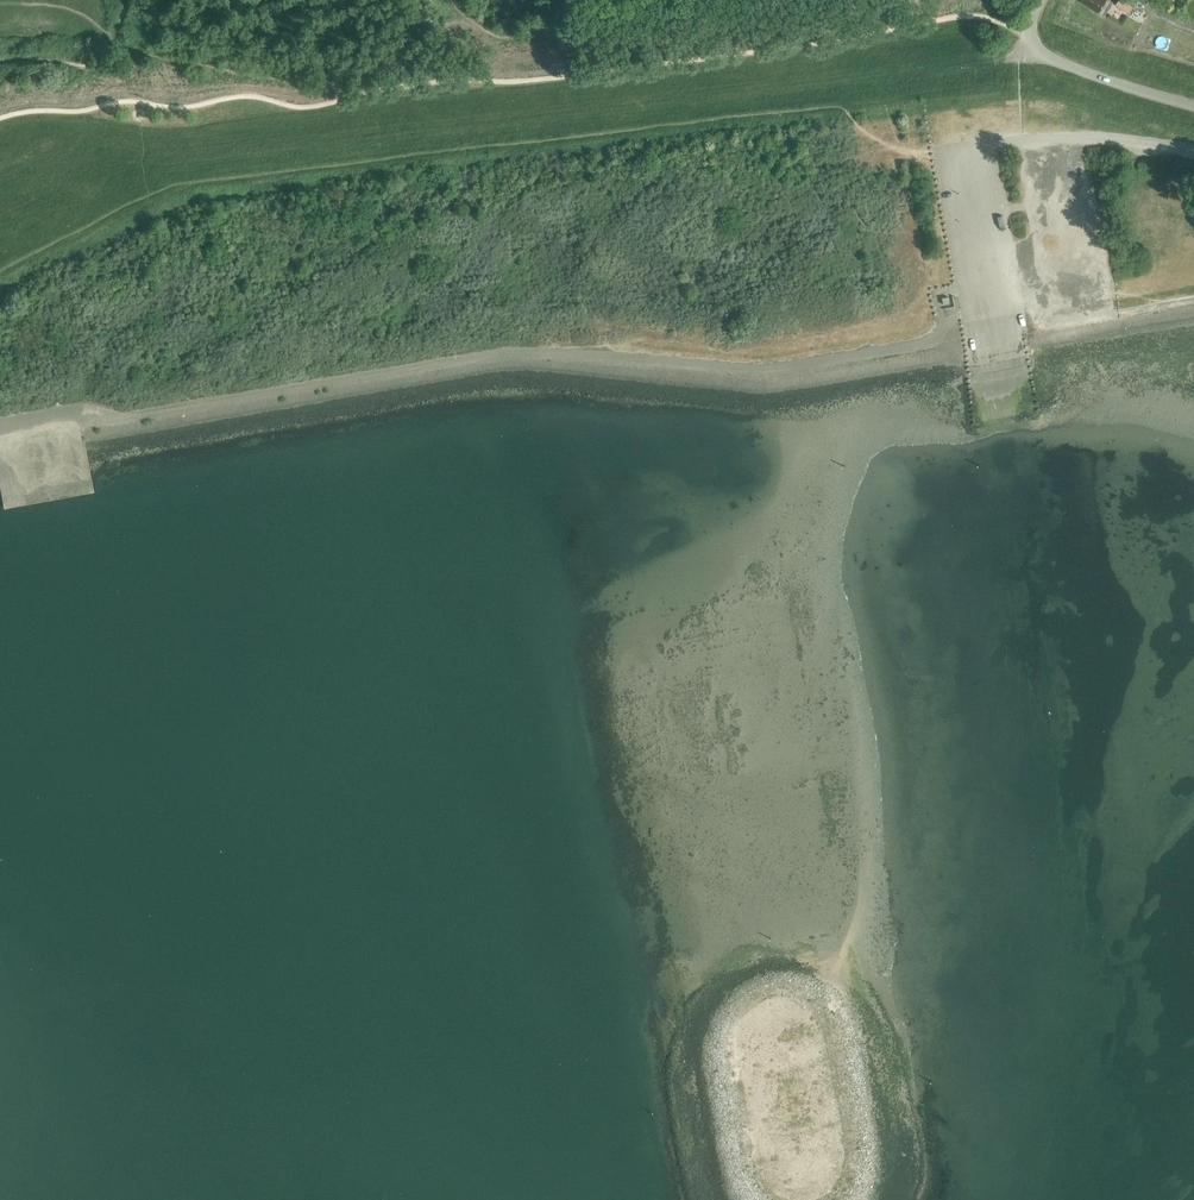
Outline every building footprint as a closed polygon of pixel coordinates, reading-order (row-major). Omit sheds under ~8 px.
[(1114,3),(1110,0),(1082,0),(1106,16),(1115,3),(1114,3)] [(1115,3),(1129,13),(1135,4),(1128,0),(1116,0),(1114,3),(1115,3)] [(1120,31),(1119,33),(1108,29),(1106,33),(1123,39),(1125,33),(1120,31)]
